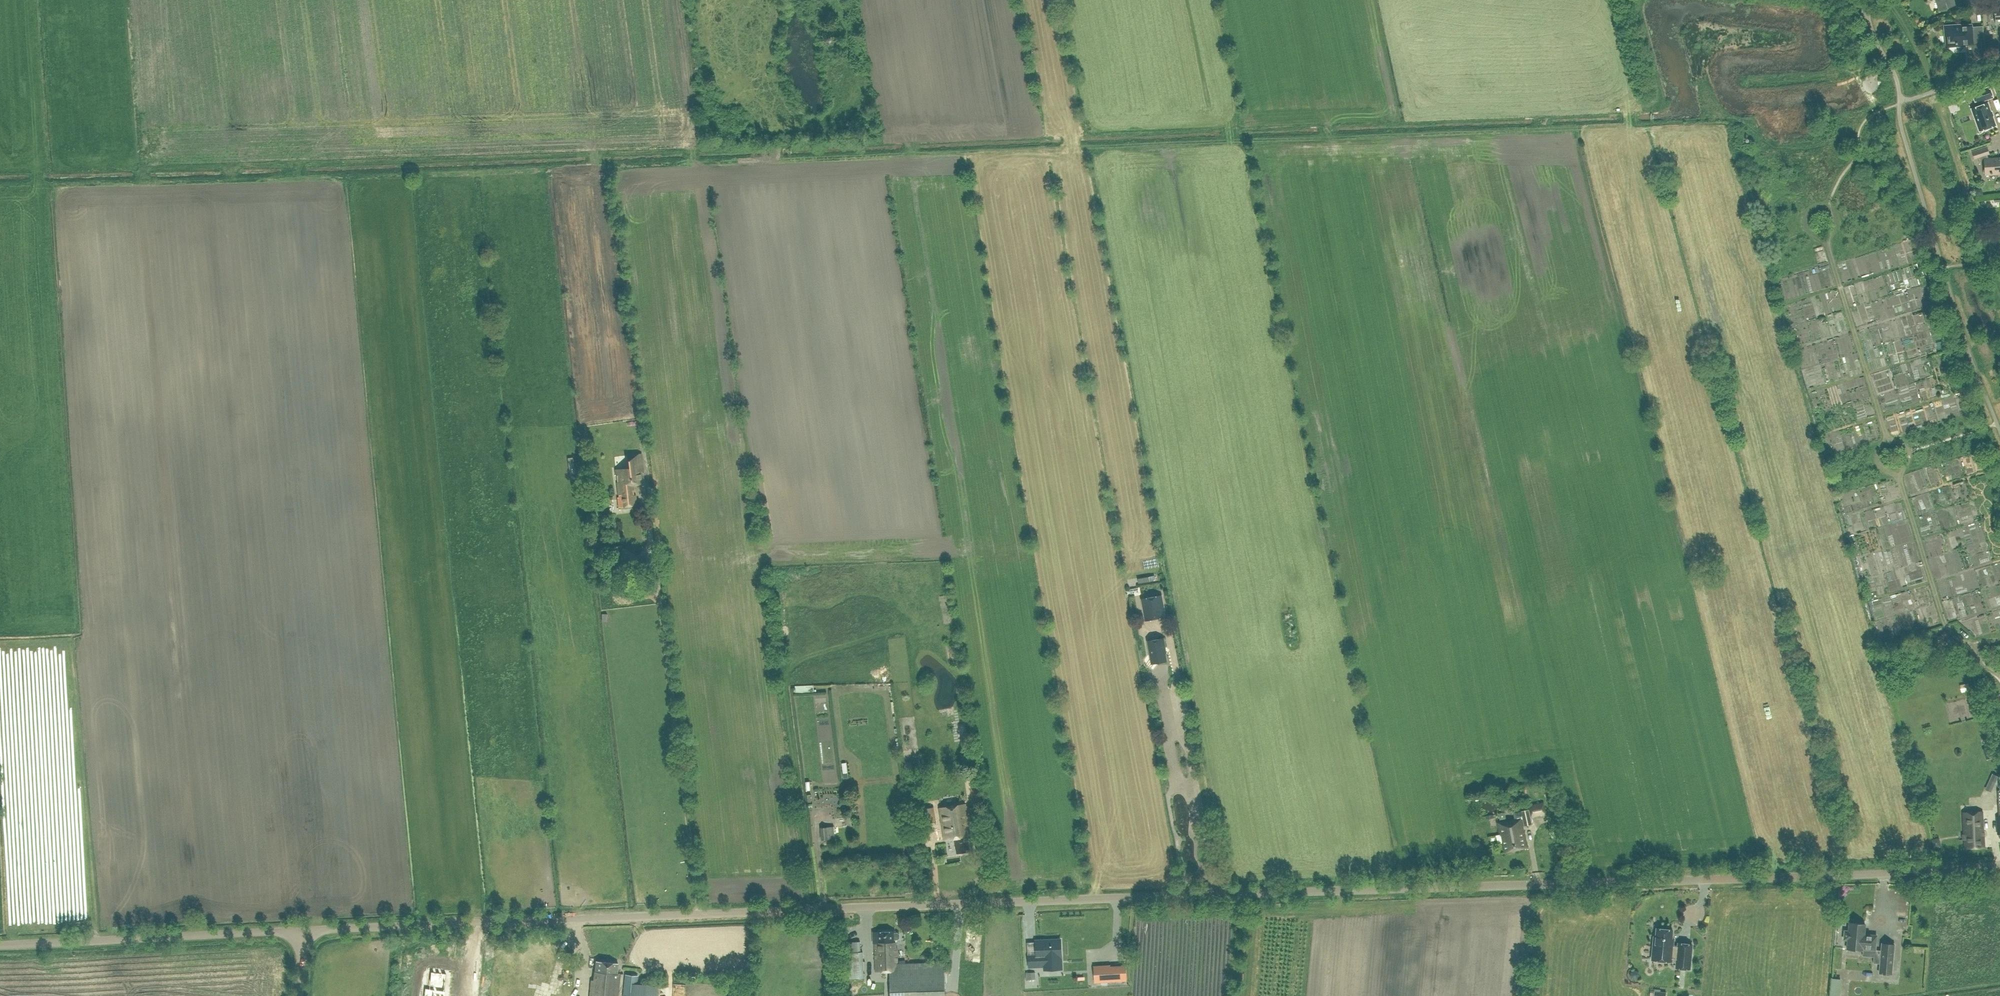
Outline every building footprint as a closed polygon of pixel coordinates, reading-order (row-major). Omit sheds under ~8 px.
[(1952,0),(1936,0),(1939,9),(1954,4),(1952,0)] [(1956,25),(1944,26),(1945,36),(1946,46),(1957,45),(1957,44),(1965,44),(1965,45),(1972,45),(1973,58),(1982,55),(1981,44),(1980,44),(1980,38),(1975,38),(1975,36),(1972,37),(1971,25),(1956,26),(1956,25)] [(1982,105),(1981,101),(1992,97),(1989,87),(1972,93),(1977,107),(1971,109),(1979,131),(1995,125),(1987,103),(1982,105)] [(1952,95),(1945,98),(1948,105),(1955,103),(1952,95)] [(1988,158),(1987,154),(1989,153),(1986,146),(1971,151),(1974,159),(1977,158),(1978,161),(1984,161),(1985,175),(1998,174),(1998,176),(1999,176),(1999,158),(1988,158)] [(1875,283),(1867,286),(1875,306),(1882,303),(1875,283)] [(1866,304),(1859,289),(1854,291),(1861,306),(1866,304)] [(619,497),(617,497),(619,507),(636,505),(635,495),(632,495),(631,490),(633,489),(632,485),(644,483),(641,453),(628,455),(628,456),(630,455),(631,463),(629,463),(629,468),(616,469),(619,497)] [(611,547),(613,560),(623,559),(621,546),(611,547)] [(1145,619),(1165,615),(1162,595),(1141,598),(1145,619)] [(1151,663),(1166,661),(1164,648),(1165,648),(1163,638),(1148,640),(1151,663)] [(795,686),(795,693),(814,692),(813,685),(795,686)] [(916,761),(906,762),(907,773),(917,773),(916,761)] [(1985,789),(1991,792),(1998,777),(1992,774),(1985,789)] [(972,802),(981,801),(979,785),(970,786),(972,802)] [(1546,814),(1544,802),(1528,805),(1531,818),(1533,818),(1533,816),(1544,814),(1544,815),(1546,815),(1546,814)] [(965,827),(968,827),(964,803),(939,807),(944,839),(954,838),(957,852),(969,850),(965,827)] [(920,824),(936,822),(933,806),(918,809),(920,824)] [(1983,847),(1981,812),(1963,813),(1965,848),(1983,847)] [(1505,852),(1527,847),(1521,817),(1497,822),(1500,835),(1501,835),(1505,852)] [(820,827),(821,840),(835,838),(834,826),(820,827)] [(1847,948),(1863,950),(1863,949),(1875,950),(1877,935),(1864,934),(1865,924),(1849,922),(1849,931),(1845,930),(1844,939),(1848,939),(1847,948)] [(1676,968),(1690,969),(1692,944),(1678,943),(1678,946),(1673,946),(1673,943),(1671,943),(1672,929),(1656,928),(1656,936),(1654,936),(1651,959),(1671,961),(1671,958),(1676,959),(1676,968)] [(872,932),(873,943),(875,943),(875,971),(889,971),(889,995),(945,995),(944,962),(896,963),(896,947),(895,947),(895,939),(897,939),(899,937),(899,934),(897,932),(895,932),(895,931),(877,931),(877,932),(872,932)] [(1037,953),(1029,953),(1029,965),(1045,964),(1045,956),(1061,956),(1061,939),(1037,940),(1037,953)] [(859,942),(846,942),(848,979),(863,978),(862,952),(859,952),(859,942)] [(1894,944),(1882,943),(1879,972),(1891,973),(1894,944)] [(644,985),(637,984),(637,975),(624,974),(622,995),(617,995),(619,974),(616,973),(617,963),(595,961),(593,980),(591,980),(589,995),(643,995),(644,985)] [(1122,964),(1107,964),(1107,962),(1091,962),(1092,977),(1123,976),(1122,964)] [(445,990),(444,990),(446,973),(431,972),(429,989),(425,988),(424,995),(445,995),(445,990)] [(675,991),(669,991),(669,986),(659,986),(659,995),(674,995),(675,991)]
